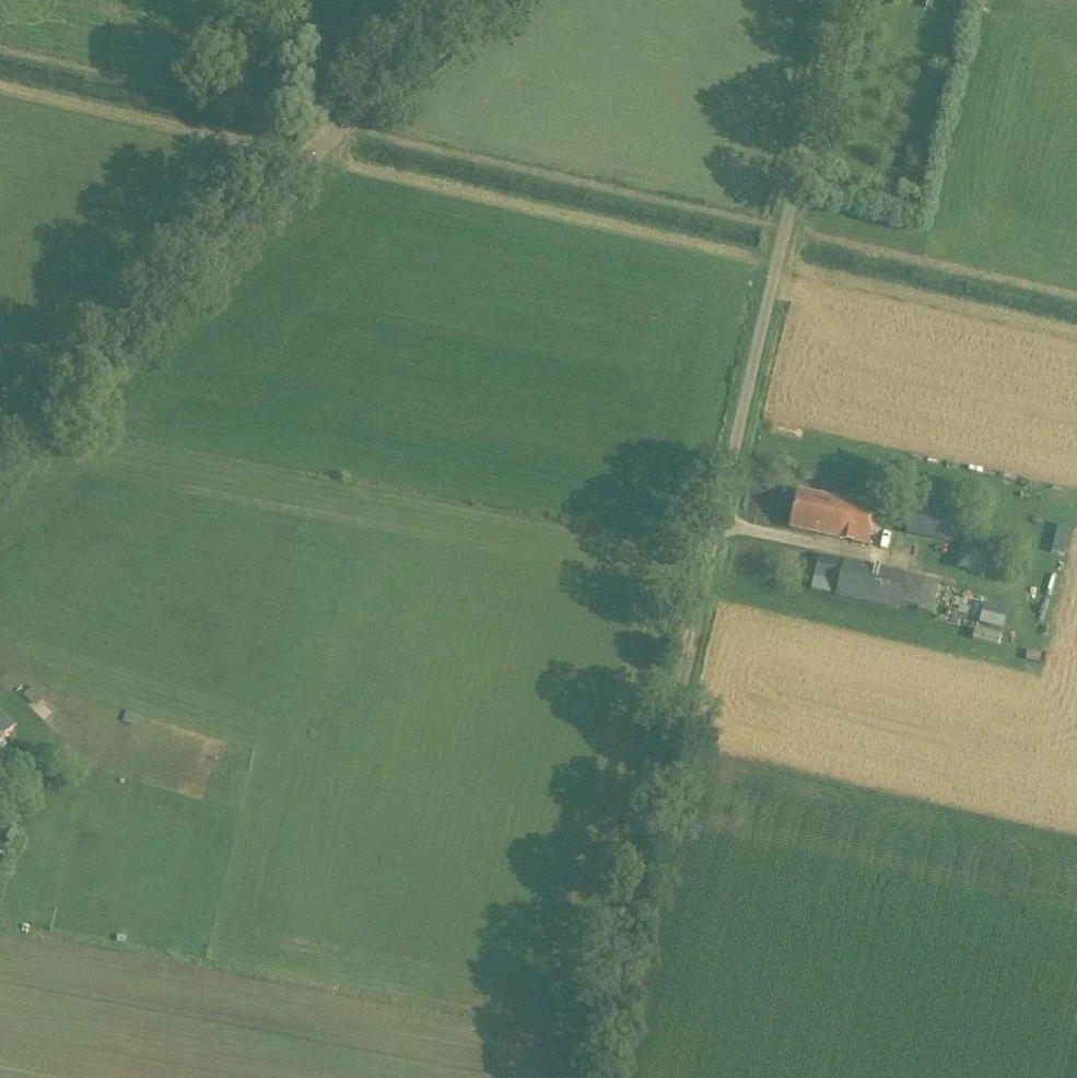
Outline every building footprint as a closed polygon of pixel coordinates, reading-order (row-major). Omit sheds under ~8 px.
[(876,510),(798,493),(789,528),(868,546),(876,510)] [(905,535),(952,544),(958,516),(910,506),(905,535)] [(1064,556),(1071,528),(1058,525),(1052,553),(1064,556)] [(963,535),(955,568),(984,575),(992,542),(963,535)] [(835,596),(835,597),(896,611),(898,605),(917,609),(917,612),(931,615),(937,584),(904,575),(904,574),(843,561),(840,573),(815,567),(810,590),(835,596)] [(1001,629),(1006,608),(983,603),(978,624),(1001,629)] [(0,718),(0,744),(13,730),(0,718)]
